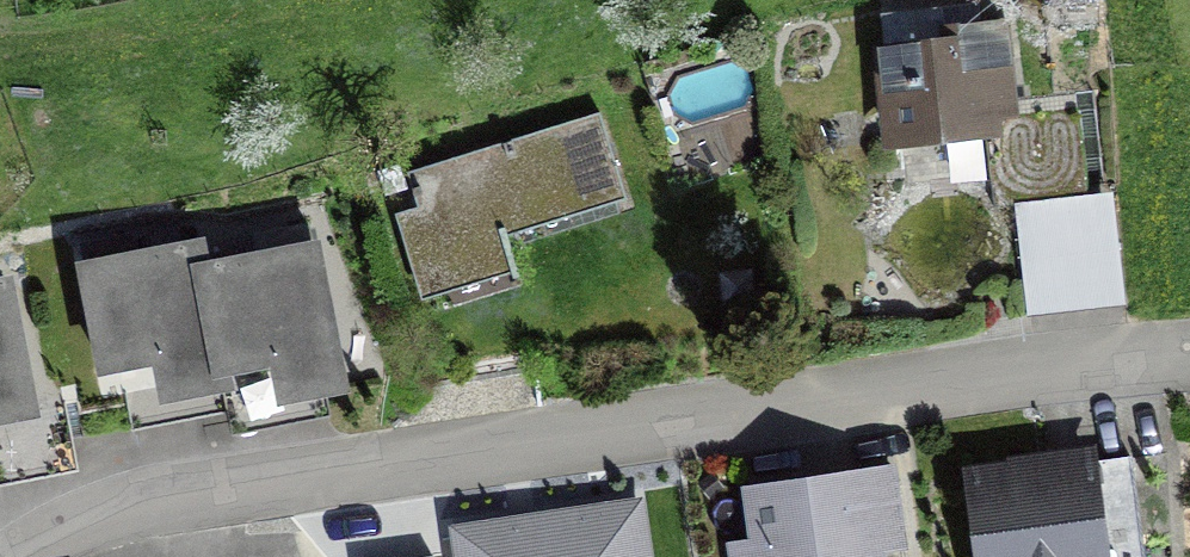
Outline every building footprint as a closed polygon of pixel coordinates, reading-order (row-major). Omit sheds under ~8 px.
[(986,132),(991,176),(1083,165),(1075,94),(1009,101),(1001,24),(948,29),(950,44),(884,51),(894,143),(986,132)] [(407,172),(437,269),(510,247),(506,235),(626,198),(599,112),(407,172)] [(255,235),(259,258),(203,269),(201,270),(216,346),(214,346),(218,370),(333,348),(307,225),(255,235)] [(201,270),(203,269),(199,246),(138,257),(134,234),(81,244),(103,368),(214,346),(216,346),(201,270)] [(7,283),(0,285),(0,418),(32,411),(7,283)] [(969,477),(980,556),(1144,556),(1131,457),(1049,466),(1048,459),(1011,464),(1012,472),(969,477)] [(756,496),(765,556),(871,556),(870,552),(906,546),(895,478),(756,496)] [(635,509),(461,534),(465,556),(642,556),(635,509)]
